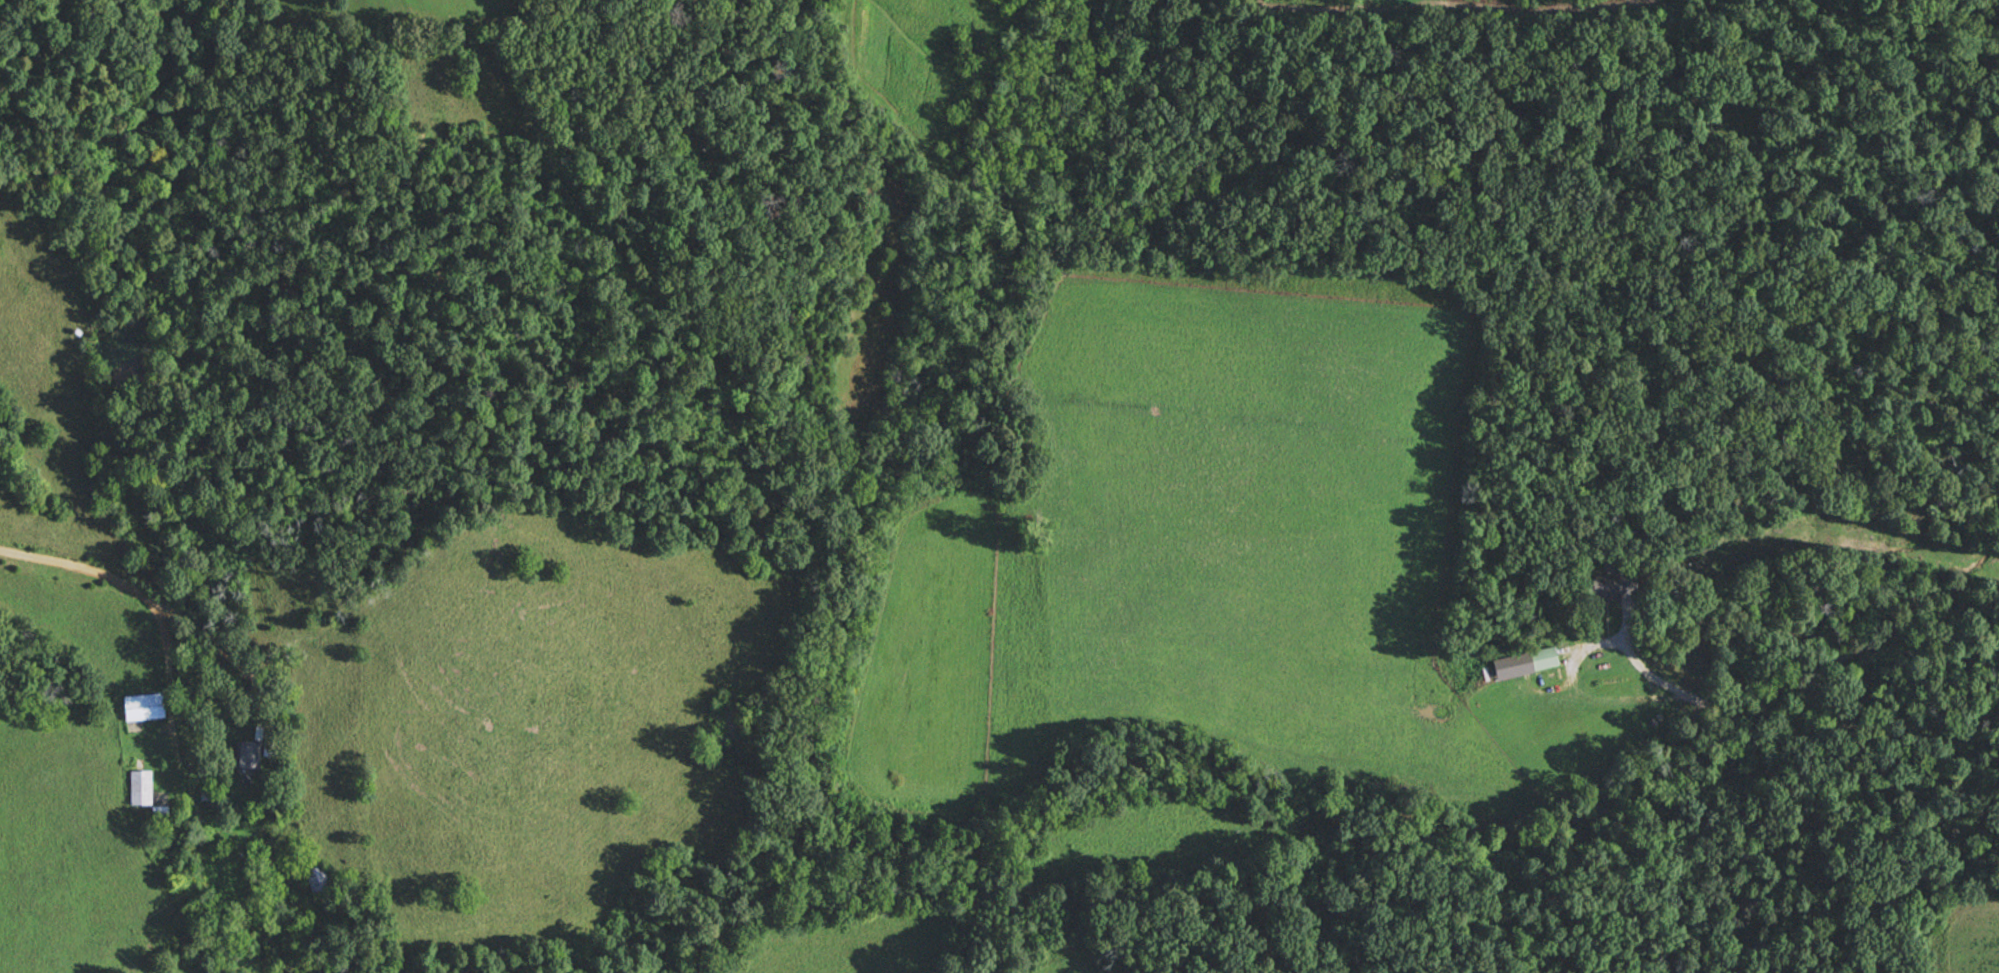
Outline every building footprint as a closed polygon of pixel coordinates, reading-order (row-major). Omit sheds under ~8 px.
[(1588,603),(1630,600),(1628,573),(1586,576),(1588,603)] [(1523,652),(1527,671),(1555,666),(1551,646),(1523,652)] [(167,719),(166,693),(126,696),(127,721),(167,719)] [(241,768),(262,768),(262,741),(241,741),(241,768)] [(133,772),(133,804),(152,804),(152,772),(133,772)] [(315,896),(331,891),(323,865),(307,871),(315,896)]
